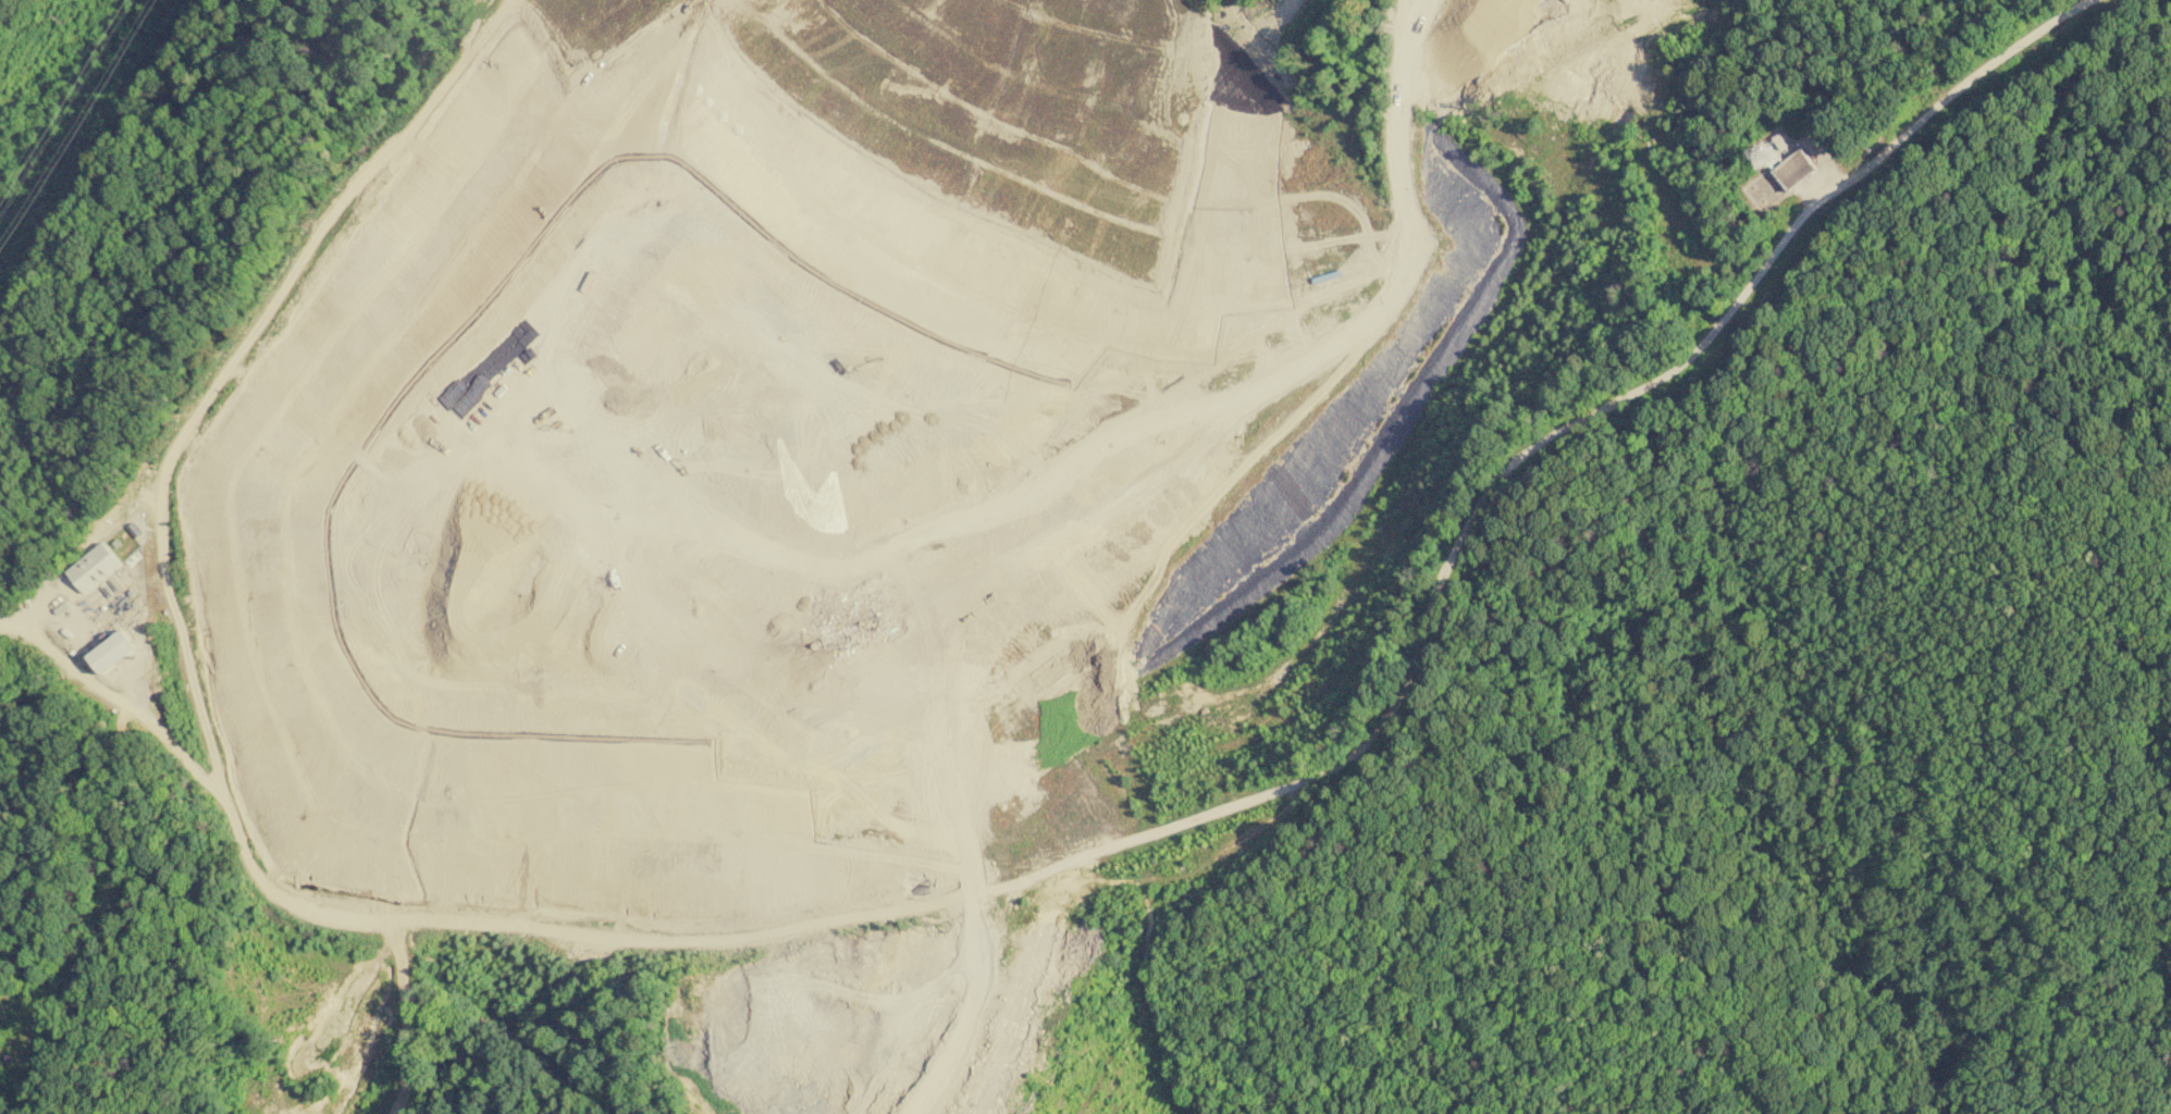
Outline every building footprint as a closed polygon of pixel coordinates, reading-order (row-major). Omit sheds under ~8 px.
[(1816,167),(1800,147),(1772,170),(1789,190),(1816,167)] [(66,570),(84,593),(121,563),(103,540),(66,570)] [(70,653),(119,618),(102,595),(108,590),(101,580),(72,601),(74,604),(48,623),(70,653)] [(136,647),(121,629),(89,655),(104,673),(136,647)]
